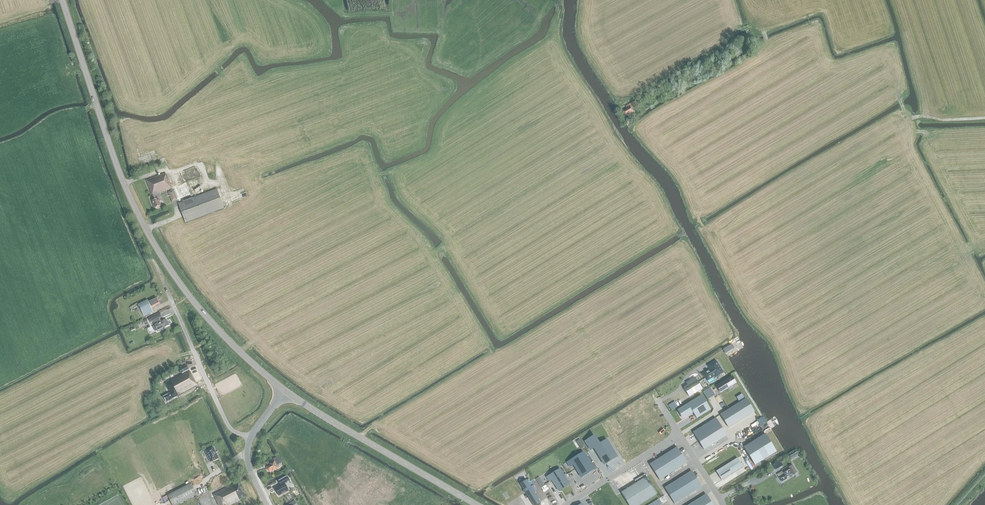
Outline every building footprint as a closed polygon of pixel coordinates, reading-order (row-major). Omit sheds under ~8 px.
[(627,103),(622,105),(626,112),(636,106),(636,107),(647,101),(644,96),(634,102),(633,102),(627,103)] [(155,208),(161,206),(159,202),(162,201),(159,193),(170,189),(171,188),(166,174),(165,174),(146,181),(154,200),(152,201),(155,208)] [(171,188),(170,189),(171,191),(168,192),(172,201),(178,199),(179,203),(178,203),(185,222),(224,208),(217,189),(184,201),(183,197),(190,195),(186,183),(171,188)] [(159,304),(156,298),(148,302),(147,300),(138,305),(144,316),(153,312),(151,308),(159,304)] [(161,321),(159,318),(162,317),(160,312),(148,318),(151,323),(153,322),(155,325),(153,326),(155,331),(157,330),(157,332),(165,328),(164,327),(169,325),(166,320),(162,322),(161,321)] [(725,353),(734,348),(732,345),(723,350),(725,353)] [(716,361),(708,366),(711,369),(703,374),(706,378),(707,380),(714,376),(715,377),(722,372),(716,361)] [(178,397),(198,386),(189,370),(165,383),(170,393),(163,397),(166,402),(178,396),(178,397)] [(733,377),(717,386),(718,388),(719,390),(720,392),(720,393),(728,388),(732,386),(734,385),(736,383),(732,377),(733,377)] [(696,380),(683,388),(689,397),(702,389),(696,380)] [(701,396),(679,409),(684,418),(693,412),(694,414),(697,417),(696,418),(697,418),(710,410),(701,396)] [(746,399),(720,415),(728,428),(754,412),(746,399)] [(716,418),(693,433),(704,450),(726,435),(716,418)] [(743,448),(754,465),(775,451),(765,434),(743,448)] [(594,435),(585,441),(590,450),(594,448),(604,465),(617,457),(606,440),(599,444),(594,435)] [(580,440),(577,442),(581,449),(585,447),(580,440)] [(210,463),(219,459),(213,447),(204,451),(210,463)] [(677,458),(682,455),(677,448),(668,453),(673,461),(677,458)] [(732,449),(710,462),(716,471),(721,480),(743,467),(737,458),(732,449)] [(573,465),(581,477),(594,469),(583,452),(567,462),(570,467),(573,465)] [(678,468),(673,461),(668,453),(663,456),(673,471),(678,468)] [(677,458),(682,466),(686,463),(682,455),(677,458)] [(273,470),(278,468),(277,465),(283,462),(279,456),(273,458),(275,461),(270,464),(270,465),(267,466),(267,469),(269,471),(272,469),(273,470)] [(663,456),(659,459),(664,466),(668,474),(673,471),(663,456)] [(682,466),(677,458),(673,461),(678,468),(682,466)] [(655,472),(664,466),(659,459),(650,464),(655,472)] [(793,475),(797,472),(792,465),(788,467),(781,470),(782,471),(777,474),(782,482),(787,479),(786,477),(792,473),(793,475)] [(655,472),(659,480),(668,474),(664,466),(655,472)] [(549,475),(547,477),(549,481),(552,480),(559,491),(562,496),(573,489),(570,485),(560,469),(554,472),(552,468),(547,471),(549,475)] [(674,504),(701,487),(692,471),(665,488),(674,504)] [(275,489),(279,496),(288,490),(285,484),(284,483),(290,481),(288,477),(278,482),(280,486),(281,485),(281,486),(275,489)] [(621,492),(629,504),(639,504),(657,494),(646,477),(621,492)] [(526,480),(527,481),(521,484),(520,484),(533,504),(536,504),(540,502),(541,503),(526,480)] [(237,483),(213,495),(218,504),(230,504),(239,500),(239,499),(245,496),(238,483),(237,484),(237,483)] [(195,495),(190,484),(167,495),(168,498),(172,504),(175,504),(195,495)] [(689,504),(713,504),(706,495),(689,504)]
